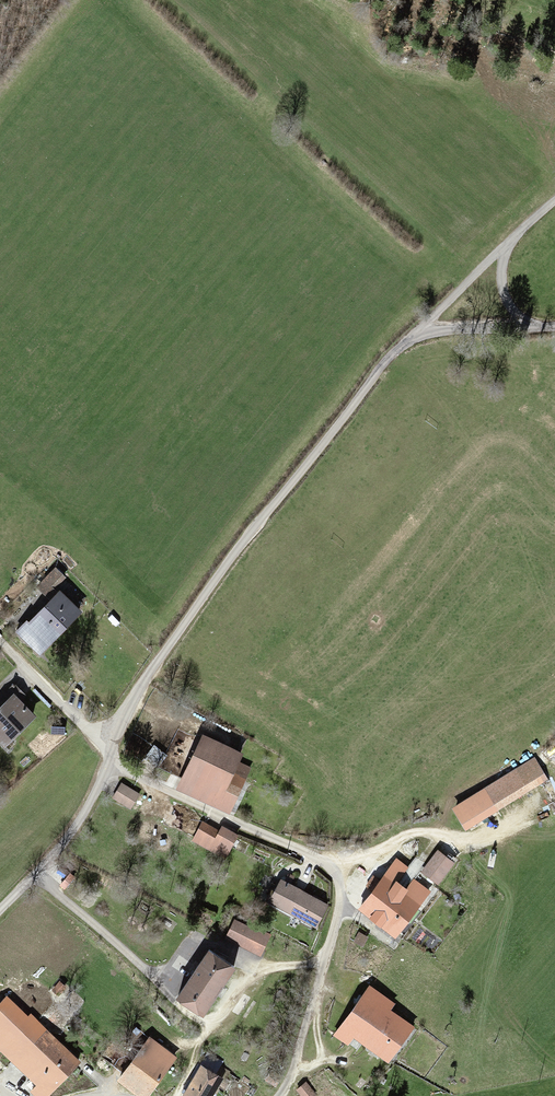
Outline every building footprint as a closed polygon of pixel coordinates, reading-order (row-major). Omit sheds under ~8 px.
[(59,595),(18,636),(39,657),(80,617),(59,595)] [(0,714),(0,748),(4,751),(36,720),(15,699),(0,714)] [(252,764),(204,742),(180,793),(229,815),(252,764)] [(167,757),(154,749),(147,760),(160,768),(167,757)] [(450,806),(461,826),(546,778),(535,758),(450,806)] [(143,798),(122,786),(112,802),(133,814),(143,798)] [(237,843),(204,825),(194,845),(227,862),(237,843)] [(394,867),(360,912),(401,942),(455,869),(436,855),(415,883),(394,867)] [(329,909),(280,883),(267,907),(316,933),(329,909)] [(210,952),(178,1001),(202,1017),(234,967),(210,952)] [(415,1031),(389,1012),(394,1006),(370,989),(334,1037),(358,1055),(363,1048),(388,1067),(415,1031)] [(6,1001),(0,1008),(0,1055),(4,1051),(42,1084),(33,1094),(35,1095),(47,1095),(76,1063),(6,1001)] [(122,1079),(145,1095),(147,1095),(174,1059),(150,1041),(122,1079)] [(183,1095),(216,1095),(225,1083),(201,1068),(183,1095)] [(306,1086),(298,1093),(300,1095),(315,1095),(306,1086)]
